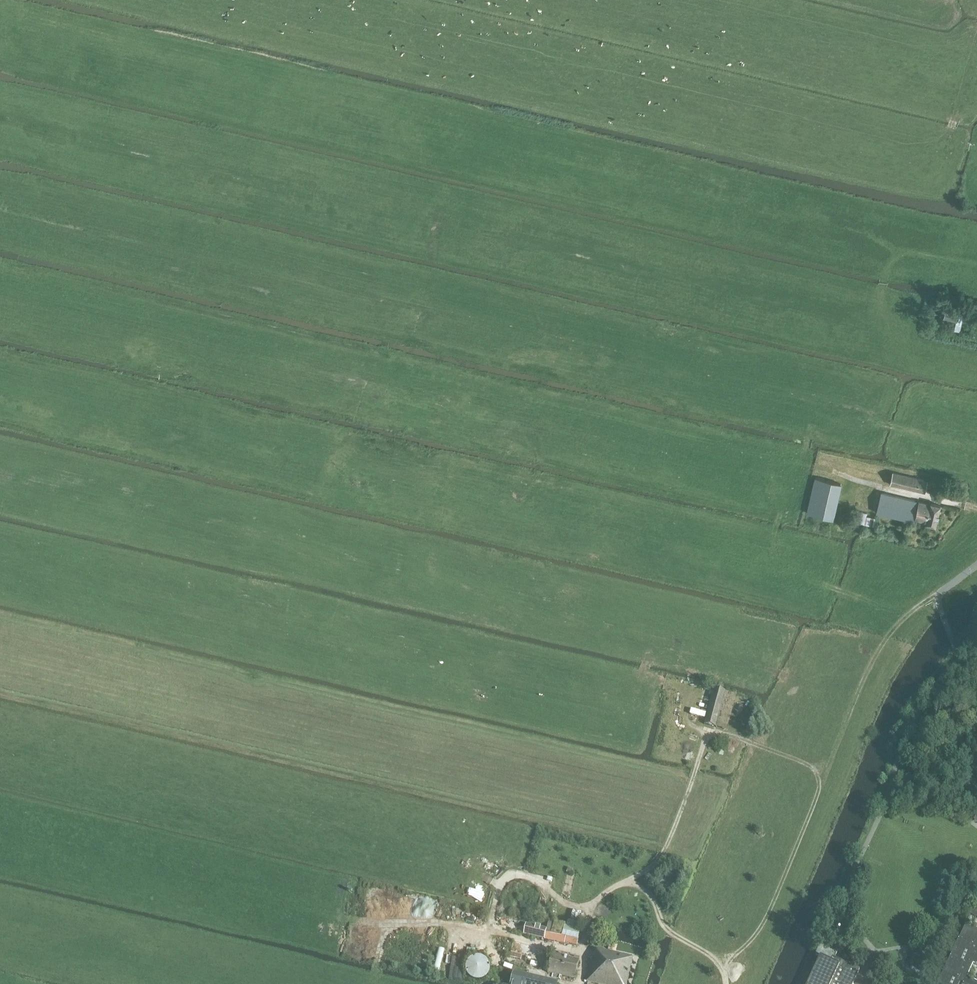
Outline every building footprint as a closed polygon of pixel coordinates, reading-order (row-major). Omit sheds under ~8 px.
[(946,308),(944,317),(956,320),(954,329),(960,331),(960,330),(958,330),(959,325),(962,325),(965,312),(946,308)] [(893,472),(890,484),(925,492),(928,480),(893,472)] [(807,514),(833,520),(842,485),(815,479),(807,514)] [(936,525),(940,505),(931,502),(930,504),(881,492),(877,512),(915,521),(915,519),(927,521),(926,523),(936,525)] [(877,526),(879,518),(872,517),(873,514),(860,511),(857,522),(877,526)] [(704,725),(717,728),(726,693),(714,690),(704,725)] [(571,923),(576,924),(577,919),(584,920),(585,911),(573,909),(571,923)] [(524,934),(565,944),(565,943),(577,946),(581,929),(549,921),(547,928),(527,923),(524,934)] [(975,930),(966,925),(966,926),(960,940),(959,939),(958,940),(959,940),(938,983),(976,983),(966,979),(973,964),(976,966),(976,930),(975,930)] [(608,952),(596,949),(594,957),(593,957),(587,983),(593,983),(627,983),(633,957),(614,953),(616,944),(610,942),(608,952)] [(818,962),(808,983),(853,983),(860,970),(835,958),(837,953),(820,945),(816,955),(820,957),(818,962)] [(442,970),(445,949),(439,948),(436,969),(442,970)] [(458,979),(459,954),(449,954),(448,979),(458,979)] [(490,965),(490,963),(489,960),(487,957),(484,955),(482,954),(480,954),(478,954),(476,954),(473,956),(472,957),(469,961),(468,965),(469,969),(470,971),(472,972),(475,975),(479,976),(483,975),(485,974),(487,973),(488,972),(489,969),(490,965)] [(547,973),(552,974),(551,977),(561,979),(562,977),(575,980),(579,961),(552,954),(547,973)] [(512,983),(523,983),(525,977),(515,975),(512,983)]
